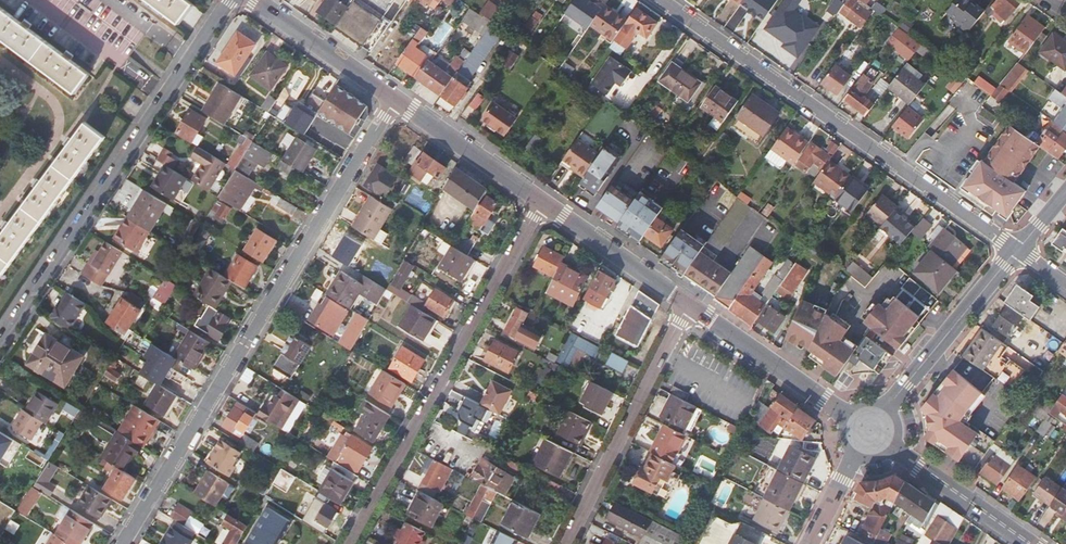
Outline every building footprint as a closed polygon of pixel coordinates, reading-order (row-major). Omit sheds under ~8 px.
[(179,25),(194,5),(187,0),(145,0),(179,25)] [(348,8),(336,0),(328,0),(318,13),(336,25),(348,8)] [(337,29),(373,54),(393,23),(387,19),(400,0),(357,0),(337,29)] [(416,4),(418,2),(434,12),(443,0),(411,0),(416,4)] [(604,8),(595,2),(593,0),(575,0),(566,14),(588,30),(593,23),(604,8)] [(802,56),(822,24),(797,8),(803,0),(784,0),(764,32),(802,56)] [(812,3),(819,9),(822,5),(816,0),(814,0),(812,3)] [(819,9),(816,13),(829,22),(842,3),(838,0),(816,0),(822,5),(819,9)] [(842,9),(848,14),(847,17),(860,26),(870,13),(869,12),(872,9),(866,5),(859,0),(848,0),(842,9)] [(972,0),(957,0),(947,12),(962,23),(961,28),(969,33),(987,10),(972,0)] [(1019,4),(1014,0),(997,0),(985,13),(990,17),(996,11),(1006,20),(1019,4)] [(493,24),(502,11),(489,2),(481,14),(493,24)] [(875,12),(880,6),(876,3),(872,9),(875,12)] [(628,22),(605,6),(604,8),(593,23),(616,39),(628,22)] [(731,20),(738,24),(747,11),(740,6),(731,20)] [(875,12),(881,15),(885,9),(880,6),(875,12)] [(75,94),(89,75),(71,61),(73,58),(67,53),(65,56),(29,29),(31,26),(24,21),(21,24),(0,8),(0,38),(75,94)] [(486,19),(472,9),(464,21),(477,30),(486,19)] [(658,24),(638,10),(616,41),(627,49),(630,46),(639,31),(648,37),(658,24)] [(1026,53),(1030,49),(1045,27),(1030,16),(1010,42),(1026,53)] [(724,29),(731,33),(738,24),(731,20),(724,29)] [(897,31),(899,28),(891,23),(878,40),(886,45),(891,38),(897,31)] [(504,31),(493,24),(465,64),(455,78),(453,81),(443,96),(452,102),(450,106),(455,109),(463,98),(465,99),(470,93),(467,91),(473,82),(470,79),(504,31)] [(422,30),(412,44),(417,47),(427,34),(422,30)] [(917,46),(897,31),(891,38),(912,53),(917,46)] [(1054,35),(1041,52),(1065,70),(1065,43),(1054,35)] [(216,69),(233,80),(254,50),(238,38),(216,69)] [(410,46),(398,65),(418,78),(419,79),(429,64),(428,63),(430,60),(410,46)] [(940,59),(921,46),(918,50),(937,64),(940,59)] [(510,71),(519,58),(510,52),(501,65),(510,71)] [(253,77),(273,91),(288,69),(268,55),(253,77)] [(951,55),(946,61),(957,69),(962,63),(951,55)] [(622,87),(632,72),(611,57),(592,85),(608,96),(616,83),(622,87)] [(449,74),(455,78),(465,64),(459,60),(449,74)] [(572,63),(567,60),(560,71),(564,74),(572,63)] [(871,89),(881,97),(889,87),(903,68),(904,67),(894,60),(871,89)] [(572,63),(564,74),(571,78),(578,68),(572,63)] [(1009,91),(1027,69),(1019,63),(1000,85),(1009,91)] [(419,79),(443,96),(453,81),(429,64),(419,79)] [(941,71),(939,69),(934,75),(942,81),(952,69),(946,64),(941,71)] [(689,102),(701,84),(674,65),(661,82),(689,102)] [(835,66),(823,83),(837,93),(850,77),(835,66)] [(858,86),(867,92),(873,84),(871,83),(878,74),(870,67),(863,76),(864,77),(858,86)] [(889,87),(911,105),(926,86),(903,68),(889,87)] [(962,82),(955,76),(947,87),(954,93),(962,82)] [(981,87),(985,82),(979,77),(975,82),(981,87)] [(845,98),(856,107),(863,98),(867,92),(858,86),(856,84),(845,98)] [(213,106),(225,87),(221,85),(209,103),(213,106)] [(1009,91),(1000,85),(991,96),(1002,103),(1010,91),(1009,91)] [(242,98),(233,92),(225,87),(213,106),(209,103),(203,112),(225,125),(242,98)] [(363,116),(369,120),(372,114),(371,108),(337,87),(320,114),(358,138),(366,125),(360,122),(363,116)] [(737,103),(715,87),(701,107),(723,123),(737,103)] [(1061,93),(1057,90),(1051,99),(1065,109),(1054,123),(1065,131),(1065,96),(1061,93)] [(470,106),(477,110),(485,98),(479,93),(470,106)] [(747,137),(769,106),(753,95),(731,126),(747,137)] [(270,115),(278,102),(272,98),(264,111),(270,115)] [(863,98),(856,107),(867,115),(874,106),(863,98)] [(270,115),(293,128),(296,122),(304,127),(307,121),(278,102),(270,115)] [(506,136),(518,120),(496,104),(484,120),(506,136)] [(674,118),(654,104),(647,114),(667,128),(674,118)] [(779,114),(769,106),(747,137),(757,144),(779,114)] [(908,107),(893,126),(909,139),(924,120),(908,107)] [(178,133),(196,145),(202,137),(198,134),(207,121),(193,111),(178,133)] [(366,125),(369,120),(363,116),(360,122),(366,125)] [(551,129),(555,123),(547,118),(543,123),(551,129)] [(1054,123),(1054,122),(1048,130),(1045,130),(1042,135),(1043,138),(1038,145),(1039,146),(1059,160),(1065,150),(1065,131),(1054,123)] [(104,137),(85,123),(72,140),(69,138),(64,146),(67,148),(41,183),(38,181),(33,188),(36,190),(10,225),(7,223),(2,230),(5,232),(0,239),(0,280),(104,137)] [(1013,181),(1015,181),(1039,146),(1038,145),(1028,138),(1010,126),(985,161),(1013,181)] [(807,146),(785,130),(771,150),(766,157),(778,165),(782,165),(785,160),(792,166),(807,146)] [(1038,145),(1043,138),(1035,132),(1032,132),(1028,138),(1038,145)] [(526,147),(535,154),(544,141),(535,135),(526,147)] [(230,167),(237,171),(255,144),(242,136),(238,142),(243,146),(230,167)] [(678,143),(682,145),(687,139),(683,136),(678,143)] [(585,179),(602,155),(579,139),(564,160),(574,167),(578,170),(576,173),(585,179)] [(687,139),(682,145),(693,153),(698,146),(687,139)] [(296,170),(304,174),(317,152),(298,140),(284,162),(296,170)] [(829,161),(831,159),(829,158),(837,147),(832,143),(826,151),(824,154),(819,150),(811,145),(796,166),(804,172),(812,161),(823,169),(829,161)] [(237,171),(249,179),(257,165),(265,170),(274,156),(255,144),(237,171)] [(417,162),(422,153),(414,147),(405,161),(414,167),(417,162)] [(194,182),(214,194),(230,169),(218,162),(219,160),(200,148),(193,159),(199,163),(197,166),(198,169),(201,171),(194,182)] [(585,179),(583,182),(599,193),(622,159),(606,148),(602,155),(585,179)] [(419,164),(417,162),(414,167),(410,172),(414,175),(413,176),(421,182),(428,172),(439,180),(446,170),(425,155),(419,164)] [(1015,181),(1013,181),(985,161),(984,160),(965,187),(1008,217),(1027,190),(1015,181)] [(296,170),(284,162),(283,161),(280,167),(293,175),(296,170)] [(837,195),(851,177),(829,161),(823,169),(816,179),(824,186),(824,188),(830,192),(832,192),(837,195)] [(663,167),(670,172),(673,167),(666,162),(663,167)] [(189,179),(167,165),(153,187),(175,201),(189,179)] [(386,197),(399,178),(379,165),(366,184),(386,197)] [(665,179),(670,172),(663,167),(658,174),(665,179)] [(488,192),(456,169),(444,189),(476,211),(488,192)] [(220,198),(236,208),(245,194),(253,200),(261,186),(249,179),(237,171),(220,198)] [(871,187),(853,174),(851,177),(868,190),(871,187)] [(868,190),(851,177),(837,195),(835,198),(851,209),(853,211),(868,190)] [(400,188),(405,192),(412,181),(407,178),(405,181),(402,186),(400,188)] [(595,212),(617,228),(635,201),(613,186),(595,212)] [(400,188),(390,205),(397,209),(401,203),(399,201),(405,192),(400,188)] [(147,192),(142,189),(125,216),(128,218),(130,219),(147,192)] [(167,204),(147,192),(130,219),(147,230),(150,232),(167,204)] [(895,210),(897,208),(883,196),(868,213),(883,225),(895,210)] [(393,210),(372,197),(362,213),(364,215),(356,229),(375,241),(393,210)] [(477,215),(474,214),(469,222),(479,228),(481,225),(484,227),(497,206),(487,198),(477,215)] [(848,214),(851,209),(835,198),(830,204),(843,213),(844,211),(848,214)] [(293,216),(298,209),(283,200),(279,207),(293,216)] [(693,265),(685,276),(716,298),(733,274),(715,261),(751,209),(739,200),(706,246),(693,265)] [(209,216),(216,220),(219,215),(226,220),(233,210),(220,201),(214,211),(213,211),(209,216)] [(628,224),(645,236),(660,214),(643,202),(628,224)] [(660,214),(645,236),(661,247),(673,230),(667,226),(673,217),(663,210),(660,214)] [(911,233),(915,227),(895,210),(883,225),(881,227),(901,244),(911,233)] [(362,213),(353,228),(356,229),(364,215),(362,213)] [(690,263),(693,265),(706,246),(689,236),(700,221),(692,216),(677,238),(682,242),(676,253),(679,255),(676,259),(687,267),(690,263)] [(130,219),(128,218),(120,229),(123,231),(117,241),(133,251),(147,230),(130,219)] [(931,225),(923,218),(915,227),(911,233),(919,239),(931,225)] [(185,253),(202,226),(195,222),(178,249),(185,253)] [(944,228),(929,247),(932,250),(948,264),(964,245),(944,228)] [(1064,228),(1053,243),(1064,251),(1065,248),(1065,249),(1065,229),(1064,228)] [(123,231),(120,229),(114,240),(117,241),(123,231)] [(245,252),(264,264),(276,243),(259,231),(245,252)] [(454,247),(469,256),(477,244),(462,234),(454,247)] [(208,241),(202,237),(195,247),(201,251),(208,241)] [(91,264),(84,275),(103,286),(124,253),(108,243),(101,254),(94,266),(91,264)] [(968,249),(964,245),(948,264),(953,267),(968,249)] [(462,282),(475,261),(469,256),(454,247),(441,269),(462,282)] [(560,266),(564,258),(545,248),(535,267),(554,278),(560,266)] [(716,298),(754,325),(758,319),(768,305),(792,270),(785,265),(762,298),(764,299),(761,303),(748,293),(752,288),(754,290),(773,263),(751,248),(733,274),(716,298)] [(938,292),(956,270),(953,267),(948,264),(932,250),(915,272),(938,292)] [(98,252),(91,264),(94,266),(101,254),(98,252)] [(846,272),(855,279),(868,262),(860,256),(846,272)] [(235,284),(244,290),(257,268),(239,257),(226,278),(235,284)] [(392,283),(388,290),(412,306),(417,308),(422,302),(401,289),(414,267),(407,262),(393,284),(392,283)] [(388,264),(380,277),(387,282),(395,268),(388,264)] [(586,279),(560,266),(554,278),(546,294),(572,307),(586,279)] [(201,301),(215,310),(227,291),(229,293),(235,284),(226,278),(213,270),(196,298),(201,301)] [(341,272),(328,295),(351,310),(364,287),(383,298),(387,291),(364,277),(360,283),(341,272)] [(792,285),(790,289),(794,291),(800,282),(790,275),(786,281),(792,285)] [(167,277),(159,289),(153,286),(149,292),(155,295),(150,303),(161,310),(178,284),(167,277)] [(600,313),(614,285),(598,277),(590,294),(594,296),(589,307),(600,313)] [(899,350),(939,302),(911,279),(894,298),(896,300),(887,311),(882,307),(879,305),(877,307),(869,318),(865,322),(899,350)] [(784,284),(790,289),(792,285),(786,281),(784,284)] [(1017,285),(1004,302),(1010,306),(1024,315),(1030,320),(1039,307),(1030,301),(1034,296),(1017,285)] [(764,299),(762,298),(762,299),(753,292),(754,290),(752,288),(748,293),(761,303),(764,299)] [(427,308),(446,319),(455,302),(435,291),(427,308)] [(660,306),(639,291),(616,335),(638,348),(660,306)] [(121,331),(107,353),(116,358),(133,332),(129,330),(141,311),(137,308),(141,301),(130,294),(126,300),(123,299),(107,322),(121,331)] [(58,310),(51,319),(71,331),(87,307),(68,295),(60,306),(62,307),(60,311),(58,310)] [(896,300),(894,298),(892,302),(888,299),(882,307),(887,311),(896,300)] [(320,328),(335,304),(328,300),(323,307),(313,323),(320,328)] [(810,351),(825,315),(814,310),(816,306),(804,300),(786,338),(797,347),(800,344),(810,351)] [(225,325),(228,320),(219,314),(220,313),(215,310),(201,301),(188,323),(220,342),(229,327),(225,325)] [(345,311),(335,304),(320,328),(326,331),(331,322),(330,321),(332,318),(338,322),(345,311)] [(291,305),(287,312),(298,319),(302,312),(291,305)] [(313,323),(323,307),(320,305),(310,321),(313,323)] [(768,305),(758,319),(776,332),(786,318),(768,305)] [(814,310),(825,315),(826,315),(828,310),(817,305),(816,306),(814,310)] [(877,307),(875,305),(866,316),(869,318),(877,307)] [(424,313),(417,308),(412,306),(400,327),(423,341),(436,320),(424,313)] [(1010,335),(1024,315),(1010,306),(996,325),(1010,335)] [(424,313),(436,320),(441,324),(446,319),(427,308),(424,313)] [(530,330),(537,316),(535,315),(527,310),(525,313),(517,310),(505,333),(536,350),(543,337),(530,330)] [(833,314),(830,318),(848,330),(851,326),(833,314)] [(844,336),(848,330),(830,318),(826,315),(825,315),(810,351),(813,353),(826,362),(823,366),(838,376),(849,360),(856,350),(841,340),(844,336)] [(370,321),(365,318),(353,337),(350,336),(344,347),(352,352),(370,321)] [(576,327),(572,333),(583,339),(586,333),(576,327)] [(983,329),(964,356),(1011,389),(1025,370),(1002,354),(1007,346),(983,329)] [(194,370),(195,371),(212,344),(192,332),(176,358),(178,360),(187,365),(194,370)] [(295,335),(279,359),(294,369),(297,364),(301,366),(313,346),(310,345),(312,342),(300,334),(298,337),(295,335)] [(65,387),(84,359),(48,335),(30,364),(65,387)] [(599,349),(571,335),(558,359),(557,362),(567,367),(576,350),(594,359),(599,349)] [(856,350),(849,360),(856,364),(852,369),(855,372),(873,368),(880,372),(893,354),(867,335),(859,347),(856,350)] [(859,347),(844,336),(841,340),(856,350),(859,347)] [(518,354),(495,342),(491,348),(487,346),(484,351),(489,354),(485,361),(508,374),(518,354)] [(172,369),(178,360),(176,358),(155,346),(147,358),(151,361),(143,375),(158,384),(161,386),(167,377),(172,369)] [(411,382),(424,362),(403,348),(390,368),(411,382)] [(629,362),(610,353),(604,365),(622,374),(629,362)] [(826,362),(813,353),(811,357),(823,366),(826,362)] [(550,355),(547,361),(550,362),(555,365),(557,362),(558,359),(550,355)] [(125,367),(126,365),(116,358),(105,376),(117,382),(121,375),(116,372),(118,369),(116,368),(120,364),(125,367)] [(294,369),(279,359),(274,368),(292,380),(301,366),(297,364),(294,369)] [(555,365),(550,362),(545,371),(551,374),(555,365)] [(399,394),(405,384),(379,368),(364,391),(388,406),(396,392),(399,394)] [(179,373),(172,369),(167,377),(174,381),(179,373)] [(925,437),(974,472),(980,464),(989,450),(994,444),(995,441),(968,422),(973,416),(967,412),(982,393),(954,369),(921,409),(924,417),(925,425),(925,437)] [(493,382),(481,407),(494,413),(500,416),(512,392),(493,382)] [(546,382),(539,396),(543,399),(551,385),(546,382)] [(168,419),(180,397),(161,386),(158,384),(145,404),(168,419)] [(603,415),(613,394),(597,386),(586,407),(603,415)] [(675,388),(671,396),(672,396),(686,403),(689,396),(675,388)] [(260,416),(283,430),(301,400),(285,391),(281,398),(277,396),(269,409),(265,407),(260,416)] [(800,404),(783,391),(766,414),(761,410),(753,421),(771,434),(779,424),(784,427),(798,408),(800,404)] [(391,407),(399,394),(396,392),(388,406),(391,407)] [(27,412),(45,423),(48,425),(60,406),(39,393),(27,412)] [(1065,414),(1065,398),(1061,395),(1048,413),(1057,419),(1062,411),(1065,414)] [(662,417),(686,430),(697,409),(686,403),(672,396),(662,417)] [(388,414),(364,400),(360,407),(367,412),(355,431),(372,441),(388,414)] [(59,432),(67,436),(77,420),(83,411),(70,402),(65,410),(71,414),(59,432)] [(481,407),(471,402),(465,413),(461,412),(458,418),(461,422),(473,428),(478,420),(488,424),(494,413),(481,407)] [(257,414),(240,403),(225,426),(235,432),(231,438),(255,452),(260,445),(246,436),(244,438),(242,437),(257,414)] [(1048,413),(1037,405),(1031,413),(1043,421),(1044,419),(1048,413)] [(119,433),(121,434),(143,447),(144,448),(153,433),(150,431),(157,420),(136,406),(119,433)] [(798,408),(784,427),(801,439),(815,420),(798,408)] [(691,433),(703,411),(697,409),(686,430),(691,433)] [(27,412),(25,411),(13,429),(34,441),(45,423),(27,412)] [(83,411),(77,420),(82,423),(88,414),(83,411)] [(93,416),(100,421),(104,415),(97,411),(93,416)] [(580,447),(592,423),(571,412),(559,435),(580,447)] [(1044,419),(1043,421),(1036,430),(1053,443),(1062,431),(1044,419)] [(150,431),(153,433),(155,435),(162,423),(157,420),(150,431)] [(696,441),(664,426),(655,443),(650,453),(653,454),(676,466),(682,469),(696,441)] [(344,454),(355,437),(348,433),(337,450),(344,454)] [(121,434),(105,460),(108,462),(117,467),(119,468),(124,471),(134,454),(138,456),(143,447),(121,434)] [(338,464),(357,475),(374,448),(355,437),(344,454),(338,464)] [(574,453),(547,440),(541,452),(543,454),(540,459),(538,457),(535,465),(558,477),(564,465),(568,466),(574,453)] [(221,441),(208,463),(223,472),(237,451),(221,441)] [(993,455),(1010,467),(1016,459),(994,444),(989,450),(994,454),(993,455)] [(779,472),(806,486),(810,477),(808,476),(815,460),(791,448),(779,472)] [(981,473),(998,485),(1010,467),(993,455),(994,454),(989,450),(980,464),(985,467),(981,473)] [(676,466),(653,454),(645,470),(641,468),(633,484),(658,498),(667,480),(669,481),(676,466)] [(517,464),(507,459),(505,464),(515,469),(517,464)] [(495,492),(505,497),(515,478),(482,460),(473,478),(486,485),(485,487),(489,489),(495,492)] [(58,467),(50,462),(34,487),(46,495),(52,486),(48,483),(58,467)] [(117,467),(108,462),(105,468),(114,473),(117,467)] [(338,464),(336,462),(332,468),(334,470),(320,492),(327,497),(340,505),(358,476),(357,475),(338,464)] [(451,470),(434,462),(419,492),(420,493),(433,500),(436,493),(439,494),(451,470)] [(1019,500),(1035,476),(1019,465),(1002,488),(1019,500)] [(124,471),(119,468),(106,489),(124,499),(136,479),(124,471)] [(209,471),(195,493),(215,506),(229,483),(209,471)] [(282,488),(290,476),(284,472),(277,484),(282,488)] [(799,500),(806,486),(779,472),(765,500),(789,512),(796,498),(799,500)] [(555,494),(559,486),(536,474),(532,483),(555,494)] [(896,501),(905,482),(896,475),(878,481),(861,482),(854,497),(873,506),(877,499),(880,498),(881,500),(886,498),(886,496),(889,496),(896,501)] [(1035,492),(1051,504),(1063,487),(1046,475),(1035,492)] [(667,480),(658,498),(667,502),(675,484),(669,481),(667,480)] [(925,496),(905,482),(896,501),(912,513),(915,515),(925,496)] [(485,487),(483,486),(474,503),(480,506),(489,489),(485,487)] [(1051,504),(1060,510),(1065,513),(1064,518),(1065,519),(1065,487),(1064,486),(1063,487),(1051,504)] [(107,507),(112,500),(91,487),(80,504),(101,517),(101,516),(107,507)] [(489,489),(480,506),(478,510),(477,511),(479,512),(474,521),(478,523),(495,492),(489,489)] [(433,500),(420,493),(408,518),(430,530),(443,505),(433,500)] [(938,505),(925,496),(915,515),(912,513),(906,524),(910,526),(912,523),(920,528),(920,527),(925,530),(934,513),(938,505)] [(310,526),(325,534),(342,506),(340,505),(327,497),(324,502),(327,504),(317,521),(314,520),(310,526)] [(778,534),(789,512),(765,500),(754,522),(778,534)] [(870,516),(859,537),(873,543),(894,503),(885,500),(870,516)] [(527,540),(540,515),(515,502),(503,527),(527,540)] [(2,537),(18,512),(4,504),(2,508),(7,512),(1,522),(0,521),(0,536),(2,537)] [(646,518),(645,521),(615,505),(608,519),(644,538),(641,543),(682,543),(686,538),(646,518)] [(107,507),(101,516),(106,520),(112,510),(107,507)] [(263,517),(281,529),(287,518),(269,507),(263,517)] [(466,517),(473,520),(477,511),(478,510),(471,507),(466,517)] [(714,543),(751,543),(735,536),(742,523),(717,510),(703,538),(714,543)] [(95,524),(73,511),(57,536),(69,543),(82,543),(95,524)] [(938,516),(934,513),(925,530),(924,533),(926,534),(938,516)] [(165,514),(152,535),(166,543),(167,543),(180,523),(165,514)] [(231,515),(226,524),(235,529),(234,531),(226,543),(239,543),(249,527),(231,515)] [(938,516),(926,534),(940,543),(943,543),(954,527),(938,516)] [(253,543),(272,543),(281,529),(263,517),(249,542),(253,543)] [(604,531),(591,524),(588,531),(600,537),(604,531)] [(397,543),(425,543),(422,542),(426,535),(406,525),(402,532),(399,530),(394,539),(398,541),(397,543)] [(219,543),(226,543),(234,531),(226,526),(216,542),(219,543)] [(609,533),(604,543),(618,543),(620,539),(609,533)] [(914,539),(902,533),(896,543),(911,543),(914,539)] [(57,536),(55,535),(50,543),(69,543),(57,536)] [(460,543),(471,543),(473,540),(465,536),(460,543)]
